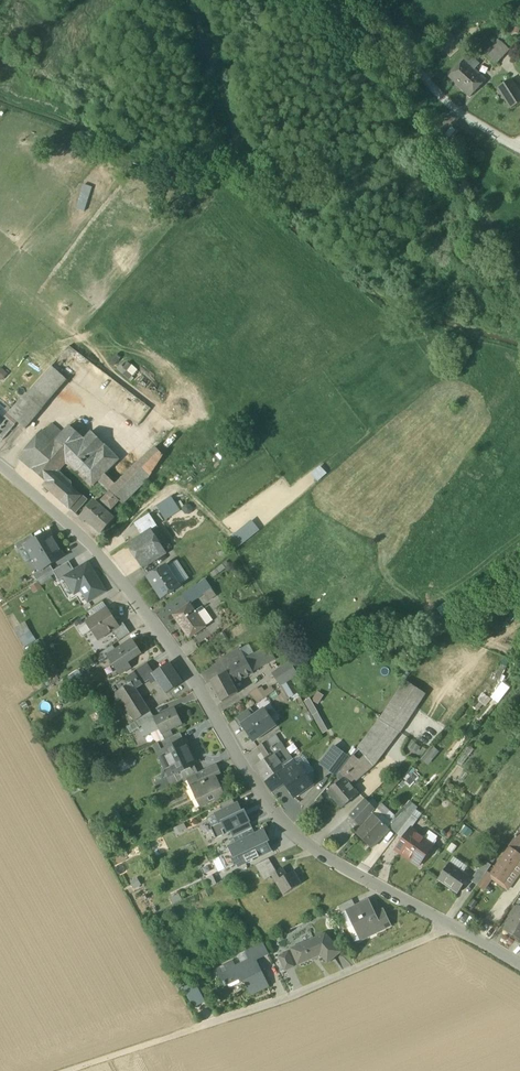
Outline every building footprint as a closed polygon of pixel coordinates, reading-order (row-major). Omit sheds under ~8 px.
[(484,53),(495,65),(509,51),(499,40),(484,53)] [(449,77),(470,98),(486,81),(475,70),(480,64),(470,55),(449,77)] [(511,110),(519,104),(519,93),(511,80),(497,89),(506,103),(506,102),(511,110)] [(33,387),(26,394),(42,409),(68,380),(52,366),(33,387)] [(2,368),(0,370),(0,379),(3,381),(9,374),(2,368)] [(26,394),(21,400),(37,414),(42,409),(26,394)] [(15,406),(32,420),(37,414),(21,400),(15,406)] [(5,417),(8,414),(9,413),(0,405),(0,417),(3,419),(5,417)] [(32,420),(15,406),(9,413),(8,414),(18,423),(24,429),(32,420)] [(18,423),(8,414),(5,417),(15,425),(18,423)] [(3,419),(0,423),(0,438),(3,440),(15,425),(5,417),(3,419)] [(94,486),(99,481),(106,474),(120,460),(91,432),(84,439),(70,426),(63,434),(52,424),(44,432),(42,431),(18,458),(46,482),(43,486),(62,503),(72,491),(53,474),(66,459),(94,486)] [(155,447),(117,485),(110,491),(111,493),(119,501),(123,505),(148,480),(163,455),(155,447)] [(317,481),(326,473),(320,466),(310,474),(317,481)] [(99,481),(110,491),(117,485),(106,474),(99,481)] [(62,503),(69,508),(79,497),(72,491),(62,503)] [(111,493),(99,506),(108,513),(119,501),(111,493)] [(69,508),(75,514),(87,501),(81,495),(79,497),(69,508)] [(171,496),(156,506),(166,520),(181,510),(171,496)] [(115,520),(108,513),(99,506),(94,501),(80,517),(85,522),(87,520),(102,533),(115,520)] [(142,536),(151,530),(157,526),(149,514),(134,524),(142,536)] [(237,549),(260,530),(251,520),(228,539),(237,549)] [(171,546),(157,526),(151,530),(165,550),(171,546)] [(127,546),(141,566),(165,550),(151,530),(142,536),(127,546)] [(26,546),(33,558),(56,544),(54,541),(53,542),(52,539),(52,537),(49,532),(35,540),(25,545),(26,546)] [(15,544),(18,551),(26,546),(25,545),(35,540),(32,534),(15,544)] [(58,547),(56,544),(33,558),(40,570),(41,571),(50,565),(64,557),(60,551),(59,551),(57,548),(58,547)] [(26,546),(18,551),(25,563),(33,558),(26,546)] [(56,577),(59,581),(65,578),(64,577),(74,571),(69,561),(54,571),(53,571),(56,577)] [(178,561),(167,568),(179,585),(189,579),(178,561)] [(88,602),(105,592),(88,563),(74,571),(64,577),(65,578),(74,593),(74,594),(81,590),(88,602)] [(33,575),(37,581),(38,580),(53,571),(54,571),(50,565),(41,571),(40,570),(33,575)] [(147,577),(161,599),(180,587),(179,585),(167,568),(166,565),(147,577)] [(53,571),(38,580),(41,586),(56,577),(53,571)] [(68,597),(74,593),(65,578),(59,581),(58,581),(68,597)] [(205,579),(197,585),(203,594),(208,602),(217,596),(205,579)] [(38,582),(30,587),(34,594),(42,589),(38,582)] [(181,594),(188,605),(189,604),(203,594),(197,585),(197,584),(181,594)] [(206,627),(205,626),(197,614),(189,604),(188,605),(172,615),(189,638),(206,627)] [(107,608),(103,610),(109,620),(113,617),(107,608)] [(204,609),(197,614),(205,626),(210,623),(210,620),(210,618),(204,609)] [(96,630),(102,638),(112,631),(119,626),(118,626),(113,617),(109,620),(103,610),(85,622),(92,632),(96,630)] [(25,622),(13,629),(18,639),(31,631),(25,622)] [(112,631),(119,641),(130,634),(123,623),(118,626),(119,626),(112,631)] [(96,630),(92,632),(98,640),(102,638),(96,630)] [(37,640),(31,631),(18,639),(24,648),(37,640)] [(108,657),(119,674),(130,667),(126,662),(140,653),(132,641),(116,651),(108,657)] [(249,644),(240,649),(245,659),(245,658),(254,653),(249,644)] [(97,656),(101,662),(108,657),(116,651),(112,646),(97,656)] [(267,648),(261,651),(265,659),(271,656),(267,648)] [(217,662),(224,674),(227,673),(234,686),(239,683),(238,681),(253,673),(253,672),(245,658),(245,659),(240,649),(217,662)] [(268,664),(265,659),(261,651),(261,650),(254,653),(245,658),(253,672),(268,664)] [(265,659),(268,664),(274,661),(271,656),(265,659)] [(273,674),(281,686),(282,685),(290,680),(297,675),(290,663),(273,674)] [(127,678),(131,683),(135,688),(154,676),(152,673),(152,672),(147,664),(142,668),(127,678)] [(154,676),(166,694),(182,683),(169,664),(152,672),(152,673),(154,676)] [(238,693),(234,686),(227,673),(224,674),(210,682),(222,702),(238,693)] [(290,680),(282,685),(289,696),(296,691),(290,680)] [(401,686),(379,720),(398,733),(425,694),(405,680),(401,686)] [(503,681),(493,698),(501,703),(512,686),(503,681)] [(150,712),(135,688),(131,683),(116,693),(134,722),(150,712)] [(258,689),(264,698),(274,691),(271,686),(265,691),(262,687),(258,689)] [(264,698),(258,689),(257,687),(249,693),(256,704),(264,698)] [(317,692),(312,701),(318,705),(324,696),(317,692)] [(303,702),(311,716),(318,712),(310,699),(303,702)] [(239,727),(242,725),(256,715),(250,708),(234,719),(239,727)] [(160,730),(162,734),(170,729),(182,724),(174,709),(154,718),(160,730)] [(253,741),(275,726),(263,709),(256,715),(242,725),(253,741)] [(134,722),(139,728),(154,718),(150,712),(134,722)] [(328,731),(318,712),(311,716),(322,734),(328,731)] [(154,718),(139,728),(143,738),(156,732),(160,730),(154,718)] [(379,720),(358,747),(374,765),(398,733),(379,720)] [(139,728),(134,722),(127,727),(131,734),(139,728)] [(160,730),(156,732),(160,741),(173,735),(170,729),(162,734),(160,730)] [(156,744),(161,753),(165,751),(164,750),(183,742),(184,741),(180,733),(156,744)] [(276,735),(269,739),(273,745),(274,747),(280,742),(276,735)] [(257,747),(261,753),(273,745),(269,739),(257,747)] [(164,750),(165,751),(169,761),(168,762),(173,774),(174,775),(194,765),(196,764),(191,754),(189,754),(183,742),(164,750)] [(292,760),(280,742),(274,747),(273,745),(261,753),(266,759),(262,762),(255,766),(264,779),(276,771),(292,760)] [(292,743),(287,746),(292,753),(297,750),(292,743)] [(168,776),(173,774),(168,762),(169,761),(165,751),(161,753),(156,744),(153,745),(166,772),(168,776)] [(429,764),(440,751),(433,745),(422,758),(429,764)] [(320,764),(336,776),(339,772),(349,758),(333,746),(320,764)] [(351,785),(374,765),(358,747),(349,758),(339,772),(344,777),(351,785)] [(257,755),(262,762),(266,759),(261,753),(257,755)] [(302,753),(292,760),(297,768),(300,766),(307,776),(314,771),(302,753)] [(136,760),(127,758),(125,763),(135,766),(136,760)] [(297,768),(292,760),(276,771),(285,783),(287,782),(290,785),(287,787),(294,797),(312,784),(307,776),(300,766),(297,768)] [(205,770),(208,776),(214,774),(220,771),(217,764),(205,770)] [(155,785),(158,792),(187,778),(198,773),(194,765),(174,775),(173,774),(168,776),(166,772),(162,773),(161,776),(163,779),(156,782),(155,785)] [(187,778),(191,788),(202,783),(201,783),(204,781),(205,782),(209,780),(208,776),(205,770),(198,773),(187,778)] [(285,783),(276,771),(264,779),(272,792),(285,783)] [(336,776),(340,781),(344,777),(339,772),(336,776)] [(191,788),(200,807),(224,795),(221,789),(219,789),(218,785),(219,785),(214,774),(208,776),(209,780),(205,782),(204,781),(201,783),(202,783),(191,788)] [(327,792),(341,808),(358,793),(351,785),(344,777),(340,781),(327,792)] [(223,810),(235,805),(232,799),(220,805),(223,810)] [(350,815),(359,825),(374,809),(364,799),(350,815)] [(409,800),(399,813),(408,820),(411,816),(418,807),(409,800)] [(382,803),(372,815),(388,830),(389,827),(388,827),(396,817),(382,803)] [(243,816),(242,813),(237,804),(235,805),(223,810),(215,814),(220,823),(220,824),(223,823),(225,828),(227,832),(230,831),(248,822),(249,821),(246,815),(243,816)] [(389,827),(397,834),(408,820),(399,813),(396,817),(388,827),(389,827)] [(220,823),(215,814),(206,819),(211,828),(220,823)] [(363,840),(371,847),(388,830),(372,815),(360,829),(356,833),(363,840)] [(411,816),(408,820),(397,834),(403,837),(408,829),(417,820),(411,816)] [(251,829),(248,822),(230,831),(233,838),(251,829)] [(184,823),(172,829),(174,834),(187,829),(184,823)] [(220,824),(220,823),(211,828),(216,839),(224,835),(222,830),(225,828),(223,823),(220,824)] [(236,844),(254,835),(251,829),(233,838),(236,844)] [(395,849),(419,865),(432,846),(408,829),(403,837),(395,849)] [(232,857),(235,864),(237,863),(239,866),(270,851),(266,842),(264,838),(266,837),(263,831),(254,835),(236,844),(229,847),(234,856),(232,857)] [(509,847),(519,855),(519,832),(509,847)] [(234,856),(229,847),(227,848),(229,852),(220,857),(226,869),(235,864),(232,857),(234,856)] [(519,861),(519,855),(509,847),(490,873),(504,883),(519,861)] [(454,857),(448,864),(462,874),(468,866),(454,857)] [(256,865),(265,880),(272,875),(276,872),(269,859),(256,865)] [(484,860),(478,870),(484,875),(485,874),(491,865),(484,860)] [(438,879),(458,893),(468,878),(462,874),(448,864),(438,879)] [(272,875),(284,894),(301,884),(293,871),(286,876),(282,869),(276,872),(272,875)] [(477,886),(477,885),(484,875),(478,870),(470,881),(477,886)] [(485,874),(484,875),(477,885),(484,890),(492,879),(485,874)] [(338,905),(342,913),(346,911),(355,907),(351,899),(338,905)] [(346,911),(358,937),(374,930),(375,933),(391,925),(385,914),(374,919),(373,916),(375,915),(374,912),(368,900),(355,907),(346,911)] [(519,939),(519,907),(511,921),(510,920),(504,929),(519,939)] [(382,908),(374,912),(375,915),(373,916),(374,919),(385,914),(382,908)] [(342,913),(356,942),(360,940),(358,937),(346,911),(342,913)] [(358,937),(360,940),(375,933),(374,930),(358,937)] [(291,949),(298,964),(320,954),(327,962),(340,952),(325,934),(291,949)] [(262,942),(258,944),(264,956),(269,954),(262,942)] [(256,960),(264,956),(258,944),(245,951),(246,955),(252,952),(256,960)] [(244,983),(250,995),(251,994),(251,993),(258,990),(258,991),(269,986),(261,970),(259,971),(254,961),(256,960),(252,952),(246,955),(250,961),(244,964),(243,963),(220,974),(225,985),(241,977),(247,974),(249,980),(244,983)] [(279,957),(285,970),(293,966),(287,953),(279,957)]
